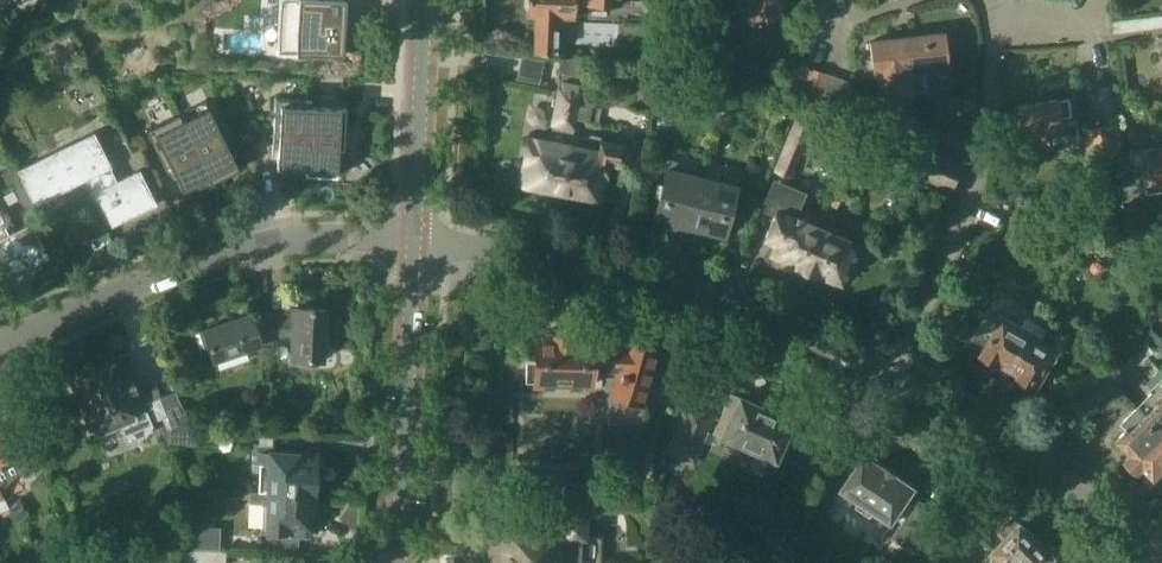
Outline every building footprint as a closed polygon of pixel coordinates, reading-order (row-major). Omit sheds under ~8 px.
[(277,54),(344,58),(347,1),(329,0),(280,0),(277,54)] [(527,15),(537,16),(535,52),(556,53),(558,16),(575,17),(576,0),(584,1),(583,4),(619,5),(620,0),(528,0),(527,15)] [(772,20),(783,19),(781,0),(746,0),(749,23),(751,23),(753,37),(774,34),(772,20)] [(907,71),(929,68),(949,65),(945,32),(870,41),(874,74),(879,73),(881,97),(915,93),(914,90),(909,90),(907,71)] [(572,134),(575,117),(580,92),(581,92),(587,56),(562,55),(558,72),(563,73),(562,81),(558,81),(550,125),(553,125),(550,141),(528,137),(527,143),(523,145),(521,156),(524,160),(520,182),(525,183),(528,187),(535,189),(539,185),(562,190),(570,145),(572,134)] [(810,95),(818,70),(805,66),(797,91),(810,95)] [(836,76),(818,70),(810,95),(828,101),(836,76)] [(575,117),(598,121),(600,108),(592,107),(595,95),(581,92),(580,92),(575,117)] [(275,97),(273,149),(278,149),(277,167),(306,169),(307,169),(310,105),(312,105),(312,99),(275,97)] [(1078,114),(1075,115),(1072,97),(1021,104),(1028,151),(1052,148),(1052,144),(1082,140),(1078,114)] [(182,119),(181,119),(182,120),(209,175),(210,176),(208,177),(211,183),(239,168),(230,149),(229,150),(226,143),(231,140),(213,103),(182,119)] [(306,169),(305,175),(337,177),(338,150),(339,147),(343,147),(346,107),(312,105),(310,105),(307,169),(306,169)] [(180,113),(146,130),(165,166),(170,163),(174,170),(173,171),(183,190),(208,177),(210,176),(209,175),(182,120),(181,119),(182,119),(180,113)] [(776,169),(789,174),(809,127),(796,122),(776,169)] [(1119,123),(1102,125),(1105,153),(1123,151),(1119,123)] [(1105,153),(1102,125),(1087,127),(1091,155),(1105,153)] [(111,166),(99,142),(94,132),(17,170),(35,204),(91,177),(114,223),(153,203),(138,171),(117,181),(110,167),(111,166)] [(572,134),(570,145),(562,190),(582,193),(584,197),(592,199),(595,196),(600,197),(604,172),(608,170),(610,162),(622,164),(626,162),(629,149),(625,144),(603,140),(600,136),(591,134),(586,137),(572,134)] [(1144,167),(1147,193),(1161,191),(1161,147),(1132,151),(1135,169),(1144,167)] [(964,166),(928,151),(919,173),(954,188),(964,166)] [(689,224),(700,177),(679,172),(682,161),(666,157),(663,169),(666,170),(655,220),(673,224),(674,221),(689,224)] [(720,182),(700,177),(689,224),(724,233),(735,187),(738,188),(741,175),(722,171),(720,182)] [(764,207),(775,212),(764,239),(774,243),(770,253),(799,265),(807,247),(812,246),(819,228),(817,227),(818,224),(795,214),(804,193),(779,181),(777,186),(773,184),(764,207)] [(178,197),(170,202),(175,211),(183,206),(178,197)] [(0,213),(0,265),(5,276),(45,257),(29,225),(9,235),(2,220),(3,220),(0,213)] [(852,239),(818,224),(817,227),(819,228),(812,246),(807,247),(799,265),(821,274),(822,278),(830,281),(834,280),(842,283),(852,259),(854,260),(859,257),(861,252),(860,247),(857,246),(858,243),(851,240),(852,239)] [(1094,245),(1096,249),(1099,252),(1109,250),(1112,246),(1108,240),(1100,237),(1094,245)] [(1036,304),(1046,310),(1054,297),(1044,291),(1036,304)] [(1063,302),(1055,297),(1054,297),(1046,310),(1055,315),(1063,302)] [(294,311),(268,313),(271,342),(293,339),(292,358),(307,358),(308,363),(318,364),(320,359),(323,359),(325,309),(294,307),(294,311)] [(1160,311),(1143,330),(1161,345),(1161,313),(1160,311)] [(271,342),(268,313),(251,315),(251,314),(199,331),(204,348),(210,346),(214,359),(261,343),(271,342)] [(983,353),(1011,370),(1038,324),(1026,317),(1022,325),(1006,316),(1004,318),(996,314),(987,329),(995,334),(983,353)] [(1038,324),(1011,370),(1040,387),(1063,349),(1061,348),(1065,340),(1038,324)] [(537,336),(536,383),(542,383),(545,386),(553,386),(555,384),(571,384),(573,387),(581,387),(583,384),(591,385),(591,373),(617,373),(612,393),(642,401),(656,351),(647,349),(645,346),(638,344),(635,345),(626,343),(625,347),(610,347),(610,339),(592,339),(592,337),(537,336)] [(188,429),(189,429),(176,391),(150,402),(148,398),(146,399),(127,354),(68,378),(90,432),(93,431),(95,437),(122,427),(125,437),(138,439),(147,435),(153,425),(152,422),(162,418),(166,428),(188,429)] [(1116,386),(1103,372),(1072,403),(1085,417),(1116,386)] [(1150,391),(1151,393),(1138,406),(1161,430),(1161,379),(1150,391)] [(1125,403),(1131,397),(1119,386),(1109,396),(1116,403),(1125,403)] [(793,444),(802,425),(730,392),(713,432),(775,460),(784,440),(793,444)] [(1138,406),(1122,422),(1127,427),(1117,438),(1131,453),(1126,458),(1141,473),(1146,468),(1157,478),(1161,473),(1161,430),(1138,406)] [(680,419),(674,433),(700,445),(706,431),(680,419)] [(0,491),(19,473),(22,475),(25,475),(27,475),(29,475),(31,474),(33,473),(35,470),(35,468),(36,466),(35,463),(21,432),(8,439),(0,423),(0,490),(0,491)] [(188,429),(166,428),(169,444),(198,445),(199,429),(189,429),(188,429)] [(269,464),(268,491),(316,492),(318,453),(272,451),(274,432),(259,432),(259,444),(253,443),(252,463),(269,464)] [(867,454),(844,489),(862,501),(858,506),(872,515),(876,510),(893,522),(896,517),(905,523),(904,524),(926,540),(942,516),(919,501),(918,503),(910,497),(916,487),(897,474),(896,476),(885,469),(886,467),(867,454)] [(658,462),(647,462),(646,476),(658,476),(658,462)] [(316,503),(316,492),(268,491),(268,492),(250,491),(250,503),(263,503),(261,531),(283,532),(282,551),(298,552),(299,537),(310,538),(311,506),(316,503)] [(18,500),(9,507),(18,523),(29,514),(18,500)] [(966,504),(957,513),(973,528),(982,519),(966,504)] [(158,541),(171,536),(162,512),(130,524),(138,545),(157,538),(158,541)] [(995,550),(999,553),(1008,562),(1012,557),(1018,562),(1056,562),(1056,558),(1055,557),(1056,555),(1053,552),(1053,546),(1048,541),(1042,541),(1015,514),(999,531),(1007,538),(995,550)] [(579,561),(581,561),(581,560),(602,561),(603,535),(586,535),(587,517),(561,516),(560,535),(531,534),(531,526),(509,525),(508,531),(505,534),(504,545),(508,548),(507,562),(578,562),(579,561)] [(181,548),(185,548),(211,549),(212,533),(180,532),(181,541),(181,548)] [(211,549),(185,548),(184,562),(226,562),(227,550),(211,549)] [(1012,557),(1008,562),(999,553),(989,562),(1018,562),(1012,557)]
